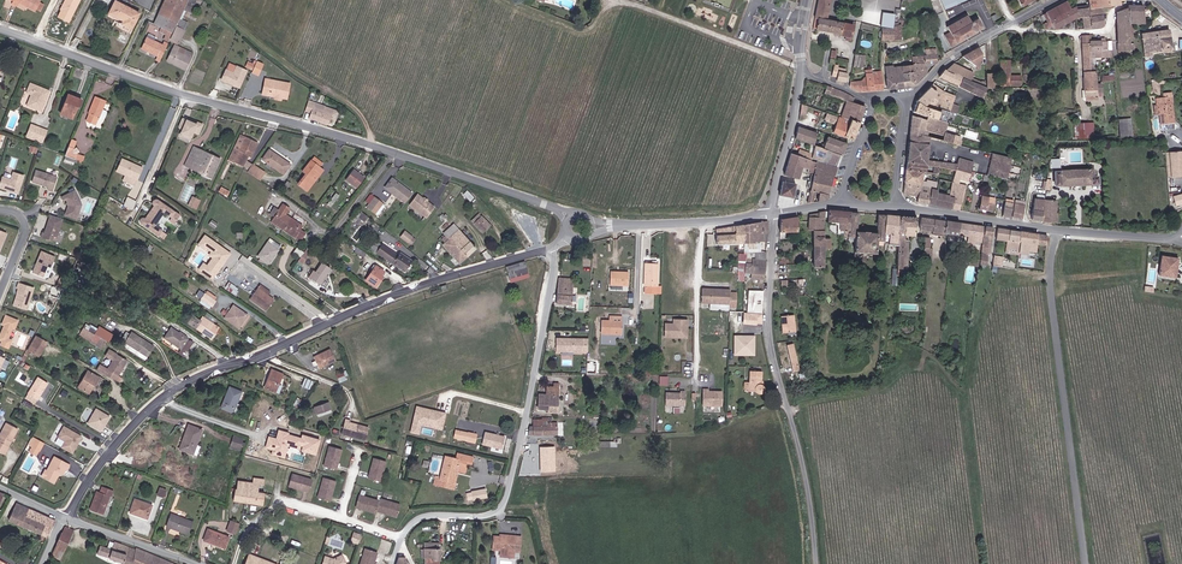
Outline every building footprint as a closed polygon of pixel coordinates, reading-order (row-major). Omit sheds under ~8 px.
[(21,4),(37,12),(38,10),(42,2),(42,1),(40,0),(17,0),(21,2),(21,4)] [(70,23),(81,0),(64,0),(60,10),(61,10),(57,17),(70,23)] [(181,23),(187,9),(191,0),(167,0),(161,14),(181,23)] [(187,9),(193,12),(199,0),(198,0),(191,0),(187,9)] [(853,25),(828,20),(832,0),(820,0),(816,22),(819,23),(817,28),(841,34),(841,36),(846,36),(848,28),(852,28),(853,25)] [(945,9),(962,0),(941,0),(945,9)] [(117,2),(112,13),(126,19),(124,24),(134,29),(141,13),(117,2)] [(1067,2),(1047,13),(1055,28),(1076,17),(1075,7),(1072,9),(1067,2)] [(1089,16),(1102,16),(1102,5),(1103,5),(1103,2),(1088,3),(1088,4),(1089,16)] [(1088,4),(1075,7),(1076,17),(1082,17),(1089,16),(1088,4)] [(1145,23),(1144,15),(1144,8),(1143,4),(1129,5),(1129,7),(1130,24),(1132,24),(1145,23)] [(1131,43),(1130,24),(1129,7),(1127,8),(1116,8),(1116,9),(1118,35),(1119,44),(1131,43)] [(896,13),(884,12),(883,25),(894,25),(896,13)] [(1046,29),(1055,28),(1047,13),(1046,14),(1049,20),(1050,21),(1043,25),(1046,29)] [(161,14),(157,24),(176,33),(179,26),(181,23),(161,14)] [(1049,20),(1046,14),(1040,17),(1044,23),(1049,20)] [(971,16),(949,28),(953,34),(949,37),(955,48),(980,33),(979,32),(987,28),(981,19),(975,23),(971,16)] [(1089,16),(1082,17),(1083,28),(1103,27),(1102,16),(1089,16)] [(882,26),(883,39),(902,37),(904,26),(900,26),(900,23),(896,23),(895,26),(882,26)] [(848,28),(846,36),(847,37),(853,38),(855,25),(853,25),(852,28),(848,28)] [(187,31),(179,26),(176,33),(173,39),(180,42),(182,43),(187,31)] [(166,29),(164,34),(169,36),(167,40),(171,41),(175,33),(166,29)] [(1171,29),(1142,32),(1144,43),(1146,52),(1154,51),(1154,49),(1172,46),(1171,29)] [(916,42),(925,41),(924,32),(915,33),(916,42)] [(160,56),(164,58),(171,45),(166,43),(165,46),(156,42),(158,38),(151,34),(144,49),(160,56)] [(1083,58),(1090,58),(1089,50),(1093,50),(1094,50),(1095,55),(1101,55),(1100,49),(1113,49),(1112,40),(1090,40),(1089,35),(1082,36),(1083,58)] [(170,61),(189,70),(193,59),(192,59),(195,54),(189,51),(177,46),(170,61)] [(938,54),(936,54),(933,54),(933,50),(932,47),(924,47),(925,54),(922,54),(916,55),(912,55),(912,65),(914,84),(926,72),(926,63),(937,62),(938,60),(938,54)] [(972,54),(965,58),(978,66),(979,66),(984,62),(985,53),(982,47),(975,52),(976,54),(973,55),(972,54)] [(865,56),(856,54),(853,66),(862,68),(865,56)] [(1090,66),(1090,58),(1083,58),(1085,97),(1097,95),(1096,71),(1091,72),(1090,66)] [(245,67),(251,70),(255,63),(248,60),(245,67)] [(1014,87),(1014,86),(1014,77),(1015,61),(1005,61),(1004,87),(1014,87)] [(264,65),(259,62),(254,73),(259,76),(264,65)] [(894,86),(893,65),(884,67),(886,87),(894,86)] [(894,66),(893,65),(894,86),(901,86),(900,76),(904,76),(903,65),(894,66)] [(900,76),(901,86),(914,84),(912,65),(903,65),(904,76),(900,76)] [(228,70),(224,80),(241,88),(248,71),(239,66),(236,73),(228,70)] [(964,78),(972,81),(975,73),(957,66),(949,71),(955,74),(964,78)] [(843,71),(838,70),(836,76),(835,79),(843,81),(846,72),(843,71)] [(942,77),(952,81),(955,74),(949,71),(948,70),(942,77)] [(861,82),(849,80),(848,85),(862,91),(883,90),(881,71),(873,72),(871,74),(865,75),(865,78),(861,82)] [(1103,82),(1117,79),(1116,73),(1102,75),(1103,82)] [(955,74),(952,81),(961,86),(964,78),(955,74)] [(972,81),(964,78),(961,86),(985,97),(986,95),(992,97),(992,94),(999,95),(1000,88),(1000,74),(991,74),(990,87),(984,87),(972,81)] [(1014,77),(1014,86),(1024,86),(1024,77),(1014,77)] [(267,80),(266,85),(269,86),(267,92),(272,93),(271,97),(277,98),(277,96),(283,97),(282,99),(288,100),(292,86),(267,80)] [(930,109),(941,93),(934,82),(917,99),(925,108),(930,109)] [(49,92),(33,84),(29,93),(32,94),(30,97),(33,99),(30,106),(38,110),(41,104),(40,104),(42,101),(45,102),(49,92)] [(263,95),(271,97),(272,93),(267,92),(269,86),(266,85),(263,95)] [(843,117),(859,123),(865,107),(852,102),(853,98),(827,87),(826,93),(843,100),(842,106),(846,107),(843,117)] [(941,93),(930,109),(950,112),(953,103),(955,97),(941,93)] [(75,95),(74,98),(70,96),(62,112),(73,117),(79,105),(81,106),(84,99),(75,95)] [(98,95),(91,111),(92,112),(89,119),(98,123),(101,116),(102,117),(105,109),(109,100),(98,95)] [(1158,100),(1159,106),(1161,106),(1162,116),(1163,125),(1176,124),(1173,98),(1158,100)] [(913,112),(927,117),(927,118),(947,123),(950,112),(930,109),(925,108),(917,99),(915,106),(913,111),(913,112)] [(315,114),(318,104),(312,102),(309,112),(315,114)] [(953,103),(950,112),(957,114),(960,105),(953,103)] [(337,110),(318,104),(315,114),(313,118),(333,125),(337,110)] [(105,109),(102,117),(106,119),(110,111),(105,109)] [(833,132),(847,137),(853,139),(859,123),(843,117),(827,112),(825,117),(827,121),(836,124),(833,132)] [(910,139),(928,142),(928,140),(937,141),(951,145),(952,140),(953,137),(944,135),(946,125),(947,123),(927,118),(926,121),(913,116),(910,139)] [(1132,117),(1121,118),(1121,137),(1133,137),(1132,117)] [(197,123),(183,118),(179,127),(182,129),(178,139),(190,144),(194,133),(199,136),(204,124),(198,121),(197,123)] [(1090,138),(1090,123),(1081,123),(1082,139),(1090,138)] [(23,135),(28,137),(33,126),(28,124),(23,135)] [(33,126),(28,137),(39,143),(44,132),(33,126)] [(804,142),(808,130),(797,127),(794,139),(804,142)] [(816,132),(808,130),(804,142),(812,145),(816,132)] [(239,146),(242,148),(249,135),(247,134),(243,141),(242,140),(239,146)] [(249,135),(242,148),(242,149),(236,160),(247,166),(253,155),(261,141),(249,135)] [(826,136),(823,146),(825,147),(842,152),(845,142),(826,136)] [(78,160),(80,155),(76,153),(73,149),(77,142),(72,139),(64,156),(78,160)] [(927,146),(909,143),(907,161),(926,164),(934,166),(940,167),(940,164),(924,161),(927,146)] [(821,161),(826,149),(824,149),(825,147),(823,146),(814,144),(814,145),(816,146),(813,152),(815,153),(813,157),(812,157),(812,158),(818,160),(821,161)] [(222,161),(197,147),(187,165),(212,178),(222,161)] [(839,153),(826,149),(821,161),(835,165),(839,153)] [(284,163),(285,161),(270,150),(269,152),(284,163)] [(284,163),(269,152),(263,160),(284,174),(290,165),(285,161),(284,163)] [(992,167),(992,169),(989,169),(988,173),(991,174),(990,176),(1006,179),(1010,158),(992,154),(991,159),(993,159),(993,162),(991,161),(990,166),(992,167)] [(790,155),(788,162),(799,166),(809,169),(810,164),(811,161),(805,159),(790,155)] [(307,173),(300,183),(309,190),(317,179),(313,175),(321,166),(323,162),(318,159),(315,156),(304,171),(307,173)] [(1051,167),(1062,167),(1062,158),(1051,158),(1051,167)] [(963,170),(965,161),(957,159),(955,168),(957,168),(963,170)] [(1172,179),(1181,178),(1181,159),(1171,160),(1172,179)] [(810,164),(809,169),(833,177),(837,166),(835,165),(821,161),(818,160),(816,166),(810,164)] [(143,170),(123,161),(118,173),(138,182),(143,170)] [(925,171),(926,164),(907,161),(906,168),(924,171),(925,171)] [(971,162),(965,161),(963,170),(969,171),(971,162)] [(799,166),(788,162),(784,175),(795,178),(799,166)] [(253,164),(247,171),(260,179),(265,172),(253,164)] [(325,169),(321,166),(313,175),(317,179),(325,169)] [(924,171),(906,168),(904,181),(907,182),(921,184),(924,171)] [(963,170),(957,168),(956,170),(953,184),(959,186),(961,179),(970,181),(973,171),(969,171),(963,170)] [(37,169),(34,181),(50,186),(49,188),(55,189),(59,175),(37,169)] [(809,188),(804,202),(811,201),(815,191),(819,192),(816,200),(825,199),(833,177),(809,169),(808,171),(811,172),(810,176),(812,177),(809,188)] [(356,170),(349,180),(360,188),(367,178),(356,170)] [(1053,185),(1096,185),(1096,178),(1091,178),(1091,170),(1053,170),(1053,185)] [(5,178),(2,189),(21,194),(26,176),(15,173),(13,180),(5,178)] [(138,182),(127,177),(124,182),(135,187),(138,182)] [(407,203),(414,194),(396,179),(388,188),(407,203)] [(783,180),(779,195),(792,199),(796,185),(783,180)] [(904,181),(902,195),(917,197),(921,184),(907,182),(904,181)] [(917,197),(916,202),(931,205),(935,191),(935,189),(933,189),(933,186),(921,184),(917,197)] [(953,184),(950,198),(948,208),(954,209),(959,188),(959,186),(953,184)] [(220,191),(228,195),(230,191),(222,187),(220,191)] [(959,188),(954,209),(960,211),(965,190),(959,188)] [(71,204),(68,214),(79,217),(83,203),(76,189),(64,196),(67,201),(69,200),(71,204)] [(463,195),(471,200),(474,195),(466,190),(463,195)] [(931,205),(939,207),(942,196),(941,196),(942,192),(935,191),(931,205)] [(329,202),(332,205),(340,195),(337,192),(329,202)] [(372,204),(377,197),(373,194),(367,201),(372,204)] [(426,200),(426,198),(420,194),(413,204),(429,217),(437,206),(429,201),(428,202),(426,200)] [(1174,196),(1176,206),(1181,204),(1181,194),(1174,196)] [(197,201),(195,200),(194,202),(200,205),(204,198),(200,195),(197,201)] [(994,197),(981,195),(979,210),(992,212),(994,197)] [(336,210),(344,198),(341,196),(333,208),(336,210)] [(939,207),(948,208),(950,198),(942,196),(939,207)] [(382,201),(377,197),(372,204),(369,208),(373,211),(382,201)] [(1030,220),(1040,220),(1043,199),(1034,197),(1030,220)] [(136,203),(127,199),(123,207),(132,213),(136,203)] [(142,224),(159,236),(163,231),(157,226),(157,224),(165,213),(166,213),(172,217),(176,212),(159,200),(158,200),(158,199),(157,199),(156,199),(156,200),(155,200),(154,201),(154,202),(154,203),(154,204),(154,205),(155,205),(155,206),(146,218),(145,218),(144,218),(143,218),(142,218),(142,219),(141,219),(141,220),(140,221),(140,222),(141,222),(141,223),(141,224),(142,224)] [(1043,200),(1040,220),(1056,221),(1056,201),(1043,200)] [(382,201),(373,211),(380,216),(389,206),(382,201)] [(1022,218),(1024,206),(1014,205),(1013,217),(1022,218)] [(284,206),(273,223),(302,242),(307,234),(302,230),(304,227),(287,215),(290,210),(284,206)] [(846,223),(846,236),(850,236),(850,232),(854,232),(854,213),(834,212),(834,222),(836,223),(846,223)] [(359,213),(353,221),(357,224),(360,221),(362,222),(364,221),(366,218),(359,213)] [(890,245),(890,215),(881,214),(880,235),(861,234),(862,213),(854,213),(854,232),(850,232),(850,236),(853,236),(854,238),(862,238),(860,259),(882,259),(883,244),(890,245)] [(66,218),(53,214),(48,232),(46,231),(44,236),(55,239),(57,235),(60,236),(66,218)] [(779,218),(778,232),(798,230),(797,216),(779,218)] [(485,217),(477,224),(488,236),(496,229),(485,217)] [(904,217),(903,249),(903,258),(903,262),(903,267),(903,270),(910,270),(913,242),(910,241),(911,237),(920,238),(922,220),(904,217)] [(819,246),(830,245),(830,240),(830,224),(820,224),(820,219),(813,219),(814,229),(818,229),(819,246)] [(948,234),(949,223),(926,220),(925,231),(948,234)] [(846,223),(836,223),(836,225),(844,225),(843,236),(846,236),(846,223)] [(981,227),(949,223),(948,234),(971,236),(970,247),(978,248),(979,238),(981,227)] [(456,224),(446,234),(450,239),(444,245),(462,263),(479,247),(456,224)] [(768,224),(744,226),(743,245),(759,244),(759,242),(768,242),(768,224)] [(718,245),(743,245),(744,226),(743,226),(718,230),(718,245)] [(411,239),(412,238),(414,234),(415,233),(408,228),(404,234),(411,239)] [(996,232),(987,230),(986,241),(992,241),(995,241),(996,232)] [(1022,252),(1023,235),(1011,234),(1000,232),(999,244),(1012,246),(1012,251),(1022,252)] [(231,253),(205,234),(197,246),(209,254),(208,256),(211,258),(207,265),(203,262),(198,270),(212,280),(231,253)] [(1041,237),(1023,235),(1022,252),(1022,255),(1031,256),(1031,253),(1039,254),(1041,237)] [(269,243),(260,257),(270,264),(282,246),(275,241),(272,245),(269,243)] [(374,251),(380,255),(385,248),(379,244),(374,251)] [(298,247),(294,245),(290,251),(294,253),(298,247)] [(830,245),(819,246),(821,268),(827,269),(828,273),(831,273),(830,251),(830,245)] [(385,248),(380,255),(407,274),(415,263),(403,255),(401,258),(386,247),(385,248)] [(369,256),(360,249),(356,254),(365,260),(369,256)] [(55,256),(41,252),(35,274),(45,277),(49,266),(52,267),(55,256)] [(310,255),(305,253),(301,259),(305,262),(310,255)] [(1181,259),(1166,256),(1165,275),(1179,277),(1181,259)] [(541,257),(529,261),(532,270),(544,266),(541,257)] [(754,277),(766,277),(766,262),(758,262),(750,261),(750,259),(747,259),(747,276),(754,277)] [(512,278),(530,272),(528,264),(524,266),(523,262),(508,266),(512,278)] [(317,274),(313,280),(321,285),(332,270),(324,264),(317,274)] [(374,269),(376,271),(367,282),(377,289),(385,279),(383,278),(387,273),(377,266),(374,269)] [(658,287),(659,287),(660,266),(647,266),(646,287),(648,287),(648,295),(658,295),(658,287)] [(531,276),(530,272),(512,278),(513,281),(531,276)] [(629,273),(612,273),(612,286),(629,286),(629,273)] [(60,277),(54,288),(61,290),(67,279),(60,277)] [(558,304),(574,306),(576,282),(560,281),(558,304)] [(18,294),(14,306),(26,310),(33,288),(18,283),(16,288),(18,288),(16,293),(18,294)] [(739,306),(739,292),(732,291),(732,288),(704,288),(704,302),(731,303),(731,306),(739,306)] [(764,291),(748,290),(747,312),(762,313),(764,291)] [(259,291),(252,302),(268,313),(275,303),(259,291)] [(205,294),(202,300),(212,307),(215,302),(205,294)] [(233,308),(225,319),(238,329),(247,317),(233,308)] [(743,324),(758,325),(759,316),(744,314),(743,324)] [(6,315),(2,326),(3,326),(0,333),(0,341),(0,347),(9,350),(13,341),(9,339),(12,330),(14,331),(19,320),(6,315)] [(798,315),(785,315),(786,332),(799,331),(798,315)] [(202,317),(201,319),(200,322),(198,320),(192,316),(188,323),(210,338),(214,332),(215,333),(218,328),(202,317)] [(603,321),(603,335),(623,335),(623,318),(613,318),(613,321),(603,321)] [(690,320),(676,320),(675,324),(667,324),(667,338),(676,338),(676,336),(683,336),(687,332),(687,325),(689,325),(690,320)] [(676,336),(676,338),(689,338),(689,325),(687,325),(687,332),(683,336),(676,336)] [(95,334),(83,326),(79,333),(91,340),(95,334)] [(99,327),(95,334),(109,342),(113,335),(99,327)] [(181,348),(188,338),(187,337),(188,336),(181,331),(180,333),(172,327),(165,337),(181,348)] [(133,332),(127,342),(148,355),(154,345),(133,332)] [(44,341),(43,341),(44,341),(39,338),(33,334),(30,338),(35,341),(30,349),(32,350),(36,353),(44,341)] [(756,336),(735,335),(735,356),(756,357),(756,336)] [(181,348),(165,337),(163,340),(184,355),(194,341),(190,339),(188,338),(181,348)] [(584,338),(558,337),(558,351),(584,352),(584,338)] [(49,344),(44,341),(36,353),(41,356),(49,344)] [(795,344),(790,345),(795,370),(801,369),(795,344)] [(32,350),(30,349),(29,348),(22,359),(25,360),(32,350)] [(332,348),(315,356),(321,368),(337,360),(332,348)] [(110,349),(107,355),(114,360),(109,369),(119,375),(128,360),(110,349)] [(266,384),(272,370),(267,368),(262,382),(266,384)] [(277,392),(283,374),(273,370),(266,388),(277,392)] [(88,371),(79,387),(90,393),(99,377),(88,371)] [(344,371),(337,373),(339,382),(346,380),(344,371)] [(763,387),(763,373),(751,373),(750,393),(756,393),(757,394),(760,396),(761,396),(763,395),(764,393),(765,392),(765,389),(763,387)] [(669,384),(669,375),(660,375),(660,384),(669,384)] [(40,377),(30,394),(40,400),(49,383),(40,377)] [(305,377),(302,385),(311,389),(314,380),(305,377)] [(549,392),(561,393),(561,381),(557,381),(556,385),(550,385),(549,392)] [(235,414),(243,393),(231,388),(223,409),(235,414)] [(706,389),(705,404),(724,405),(725,391),(711,391),(711,389),(706,389)] [(560,411),(561,393),(549,392),(549,394),(542,393),(541,408),(549,408),(549,411),(560,411)] [(668,393),(668,406),(688,406),(688,392),(683,392),(683,393),(668,393)] [(316,406),(319,413),(332,408),(330,401),(316,406)] [(446,413),(416,406),(410,432),(420,435),(422,426),(442,431),(446,413)] [(98,409),(90,424),(104,431),(107,427),(106,427),(112,417),(98,409)] [(536,426),(533,426),(533,433),(562,433),(562,421),(551,421),(551,417),(544,417),(544,419),(535,419),(536,426)] [(256,421),(245,418),(243,423),(254,427),(256,421)] [(351,421),(346,420),(342,433),(366,440),(370,427),(351,422),(351,421)] [(9,423),(7,427),(18,433),(20,429),(9,423)] [(197,453),(206,428),(192,424),(184,448),(197,453)] [(7,427),(0,440),(0,447),(2,448),(0,451),(8,456),(12,447),(11,446),(14,441),(16,437),(18,433),(7,427)] [(69,441),(67,445),(77,450),(84,436),(67,427),(62,437),(69,441)] [(316,456),(321,440),(302,435),(302,437),(290,434),(290,433),(279,430),(276,438),(268,436),(264,449),(273,451),(272,454),(285,458),(288,447),(301,451),(300,452),(316,456)] [(478,437),(458,432),(456,439),(477,443),(478,437)] [(506,438),(486,433),(484,444),(503,449),(506,438)] [(45,446),(37,442),(34,447),(35,448),(43,451),(45,446)] [(332,447),(326,467),(336,470),(339,459),(341,459),(344,451),(332,447)] [(555,447),(540,447),(541,472),(556,471),(555,447)] [(40,457),(43,451),(35,448),(32,453),(40,457)] [(441,479),(437,479),(436,486),(455,490),(457,483),(456,483),(453,482),(456,466),(460,467),(465,468),(467,461),(472,462),(474,456),(459,453),(457,459),(447,457),(441,479)] [(58,457),(53,468),(62,473),(63,471),(66,473),(67,473),(70,469),(71,469),(73,464),(58,457)] [(376,460),(374,469),(376,470),(373,481),(383,483),(388,463),(376,460)] [(453,482),(456,483),(459,472),(465,473),(466,468),(465,468),(460,467),(456,466),(453,482)] [(58,483),(63,474),(62,473),(53,468),(51,471),(52,472),(49,477),(58,483)] [(294,474),(291,486),(300,488),(301,486),(312,489),(314,479),(294,474)] [(241,487),(239,486),(236,499),(263,505),(266,493),(260,492),(261,483),(268,485),(269,479),(258,477),(257,482),(243,479),(241,487)] [(326,478),(320,498),(330,501),(333,490),(335,491),(337,482),(326,478)] [(111,497),(113,497),(115,491),(103,487),(101,494),(99,493),(93,512),(105,516),(111,497)] [(166,490),(161,488),(158,496),(164,498),(166,490)] [(488,499),(486,489),(471,491),(471,492),(466,493),(467,501),(473,500),(473,501),(488,499)] [(379,509),(382,501),(361,495),(359,505),(370,508),(369,510),(378,513),(379,512),(379,509)] [(382,499),(382,501),(379,509),(390,512),(390,515),(399,517),(403,505),(382,499)] [(136,500),(131,513),(149,519),(153,506),(136,500)] [(46,537),(53,520),(17,505),(10,521),(46,537)] [(172,513),(167,525),(188,533),(192,521),(172,513)] [(236,531),(240,521),(231,518),(228,529),(236,531)] [(76,530),(67,527),(66,527),(53,557),(63,561),(76,530)] [(208,528),(205,539),(226,547),(230,536),(208,528)] [(362,538),(355,535),(352,543),(359,546),(362,538)] [(516,558),(516,552),(522,552),(523,538),(522,537),(512,537),(512,538),(496,537),(494,550),(503,551),(503,557),(516,558)] [(427,556),(427,558),(436,558),(436,560),(445,560),(444,541),(426,541),(427,546),(424,547),(424,556),(427,556)] [(121,546),(117,544),(117,545),(112,544),(109,553),(102,550),(99,559),(112,563),(135,563),(139,552),(121,546)] [(170,563),(140,550),(139,552),(135,563),(172,563),(170,563)] [(376,553),(366,550),(362,563),(372,563),(376,553)] [(249,555),(272,563),(280,563),(250,552),(249,555)] [(343,556),(337,560),(337,558),(328,554),(323,563),(347,563),(343,556)] [(249,555),(245,563),(272,563),(249,555)]
